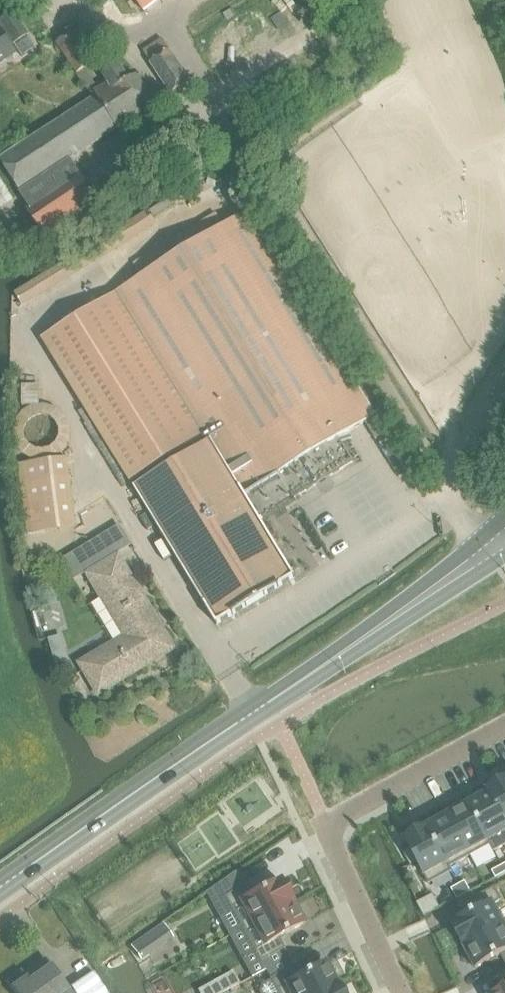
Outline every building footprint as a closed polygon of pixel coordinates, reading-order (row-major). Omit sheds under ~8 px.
[(145,14),(166,0),(136,0),(145,14)] [(118,130),(118,131),(157,107),(146,89),(149,84),(144,76),(137,76),(135,78),(129,70),(125,72),(115,56),(97,67),(107,83),(98,88),(87,69),(97,63),(89,49),(98,44),(86,25),(56,43),(89,98),(95,94),(96,96),(0,159),(0,160),(20,193),(19,193),(28,208),(25,209),(50,247),(104,213),(72,161),(118,130)] [(0,26),(0,66),(18,54),(0,26)] [(191,83),(175,59),(162,39),(143,51),(171,95),(191,83)] [(338,439),(376,415),(327,337),(307,305),(249,211),(41,340),(130,483),(204,437),(208,444),(134,488),(216,625),(295,578),(260,520),(353,463),(338,439)] [(39,406),(40,386),(23,386),(23,406),(39,406)] [(71,440),(70,429),(65,418),(58,410),(44,406),(33,407),(22,413),(16,423),(13,435),(16,446),(23,456),(33,462),(59,458),(65,452),(71,440)] [(78,529),(68,459),(18,465),(27,537),(78,529)] [(170,643),(132,580),(102,598),(126,637),(81,665),(95,688),(170,643)] [(487,790),(489,793),(490,793),(504,821),(504,780),(488,790),(487,790)] [(468,805),(490,845),(493,852),(494,851),(504,845),(504,821),(490,793),(489,793),(468,805)] [(468,805),(447,816),(469,857),(470,856),(490,845),(468,805)] [(447,816),(426,828),(448,868),(449,867),(469,857),(447,816)] [(426,828),(404,839),(405,840),(410,849),(417,863),(418,863),(429,884),(450,873),(452,872),(449,867),(448,868),(426,828)] [(410,849),(404,853),(411,866),(417,863),(410,849)] [(493,866),(499,877),(504,873),(504,871),(500,862),(493,866)] [(248,884),(225,897),(243,929),(292,902),(280,881),(254,895),(248,884)] [(465,881),(458,885),(464,896),(471,892),(465,881)] [(458,885),(451,889),(457,900),(464,896),(458,885)] [(477,911),(452,925),(463,947),(504,925),(503,924),(493,905),(501,900),(495,888),(476,898),(472,892),(457,900),(461,908),(472,902),(477,911)] [(292,902),(243,929),(260,962),(284,949),(278,938),(304,924),(292,902)] [(463,947),(475,969),(501,955),(504,962),(504,923),(503,924),(504,925),(463,947)] [(163,924),(131,947),(140,960),(172,937),(163,924)] [(258,992),(259,992),(322,992),(337,985),(325,963),(299,977),(293,967),(270,979),(270,980),(260,985),(258,992)] [(50,966),(28,982),(26,979),(12,989),(15,992),(69,992),(50,966)] [(74,992),(105,992),(91,972),(70,987),(74,992)] [(217,983),(223,992),(240,984),(234,973),(217,983)]
